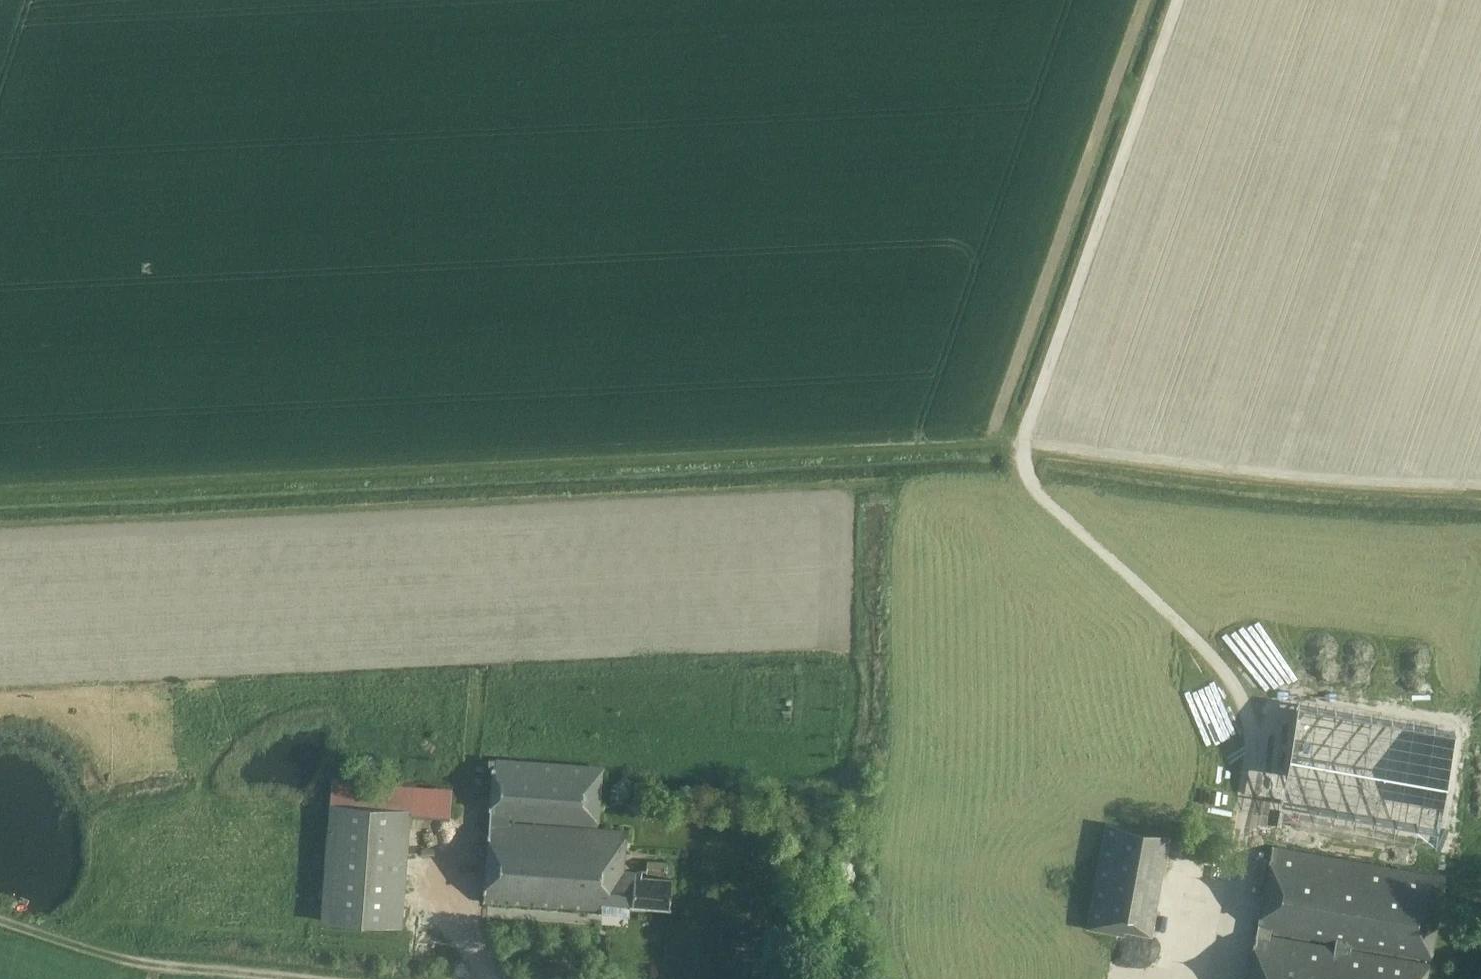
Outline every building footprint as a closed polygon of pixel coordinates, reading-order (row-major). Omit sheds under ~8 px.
[(1411,830),(1429,732),(1272,704),(1254,802),(1411,830)] [(493,759),(483,902),(600,910),(601,904),(668,909),(670,877),(639,875),(640,871),(623,870),(626,831),(595,829),(600,766),(493,759)] [(330,775),(330,776),(331,776),(320,920),(400,925),(409,809),(449,812),(451,784),(330,775)] [(1169,833),(1104,821),(1085,928),(1123,935),(1124,929),(1151,934),(1169,833)] [(1445,877),(1272,846),(1248,978),(1426,978),(1445,877)] [(667,860),(646,859),(645,872),(666,873),(667,860)]
